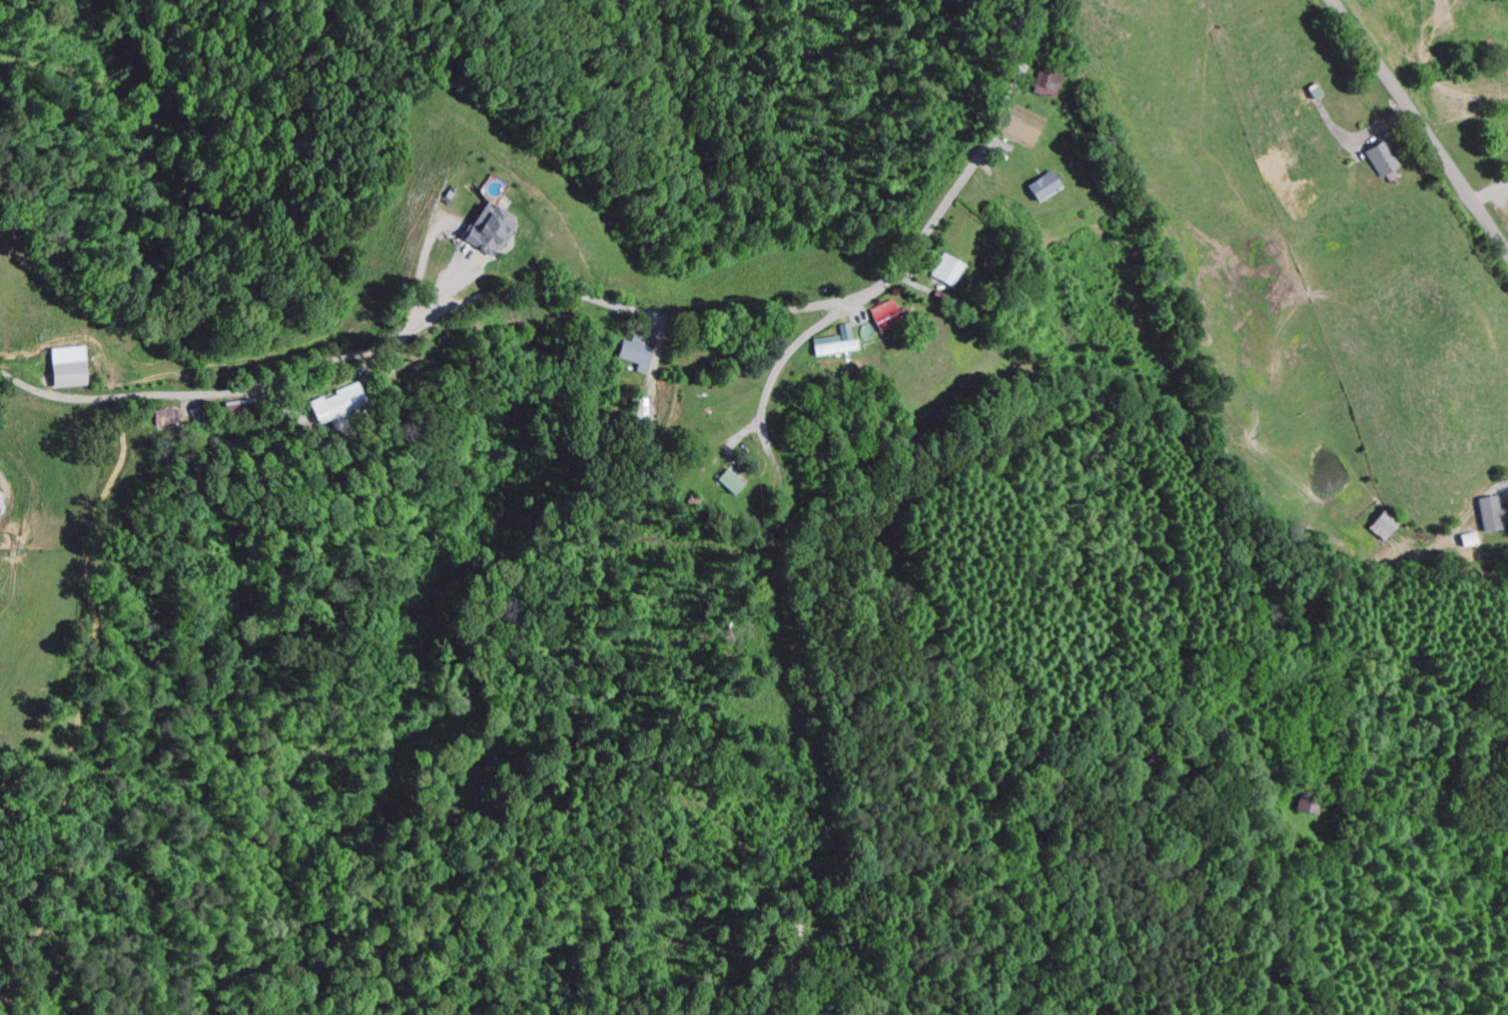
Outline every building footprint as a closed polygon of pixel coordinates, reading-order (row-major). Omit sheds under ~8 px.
[(1052,99),(1057,72),(1048,71),(1047,75),(1033,72),(1030,96),(1052,99)] [(1360,154),(1376,180),(1395,169),(1379,142),(1360,154)] [(1029,204),(1055,193),(1048,175),(1022,186),(1029,204)] [(487,261),(512,223),(481,203),(456,242),(487,261)] [(959,268),(939,256),(926,278),(946,290),(959,268)] [(893,315),(886,302),(864,314),(875,336),(887,330),(882,320),(893,315)] [(856,354),(855,342),(848,343),(846,326),(834,328),(836,338),(808,342),(810,359),(856,354)] [(615,342),(612,362),(633,365),(632,375),(643,377),(647,350),(640,349),(641,340),(627,338),(626,344),(615,342)] [(46,390),(81,389),(80,350),(45,351),(46,390)] [(298,404),(304,425),(356,408),(349,386),(324,394),(325,399),(313,402),(312,400),(298,404)] [(645,401),(632,402),(632,422),(645,422),(645,401)] [(730,498),(740,487),(723,471),(713,482),(730,498)] [(1475,501),(1478,535),(1498,533),(1494,499),(1475,501)] [(1385,538),(1395,525),(1380,513),(1370,526),(1385,538)]
